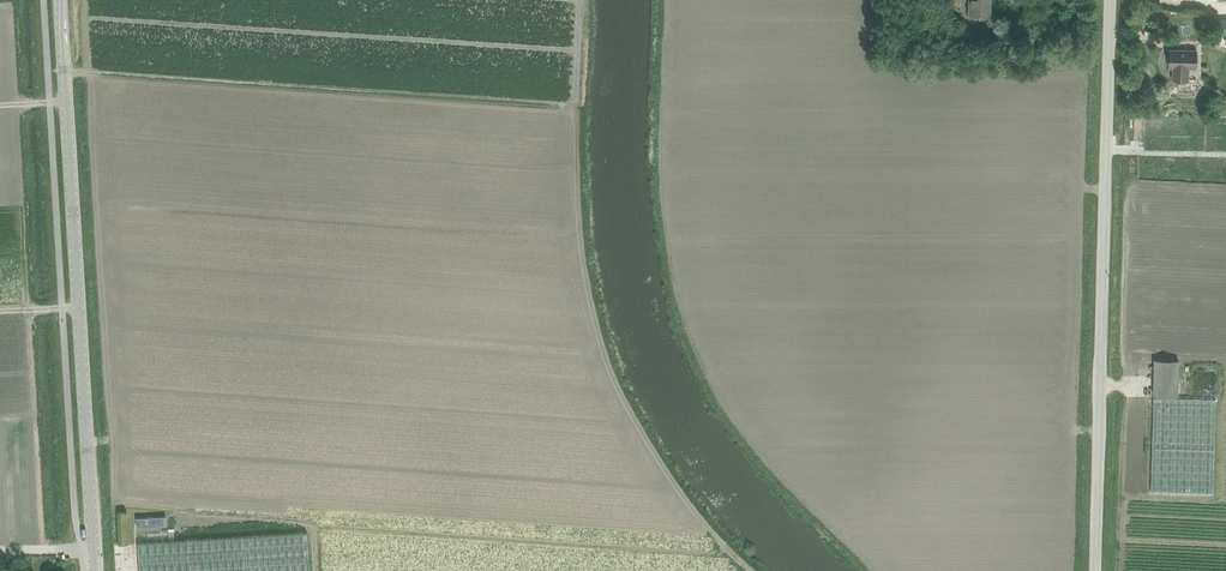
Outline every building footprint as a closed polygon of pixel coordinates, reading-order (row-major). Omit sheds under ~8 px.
[(990,15),(990,4),(988,4),(988,0),(970,0),(969,14),(990,15)] [(1173,80),(1189,80),(1189,68),(1196,68),(1197,50),(1170,49),(1169,67),(1173,68),(1173,80)] [(1154,395),(1179,396),(1179,360),(1155,360),(1154,395)] [(1152,491),(1214,494),(1216,400),(1154,398),(1152,491)] [(138,543),(140,570),(309,570),(307,532),(246,536),(138,543)]
